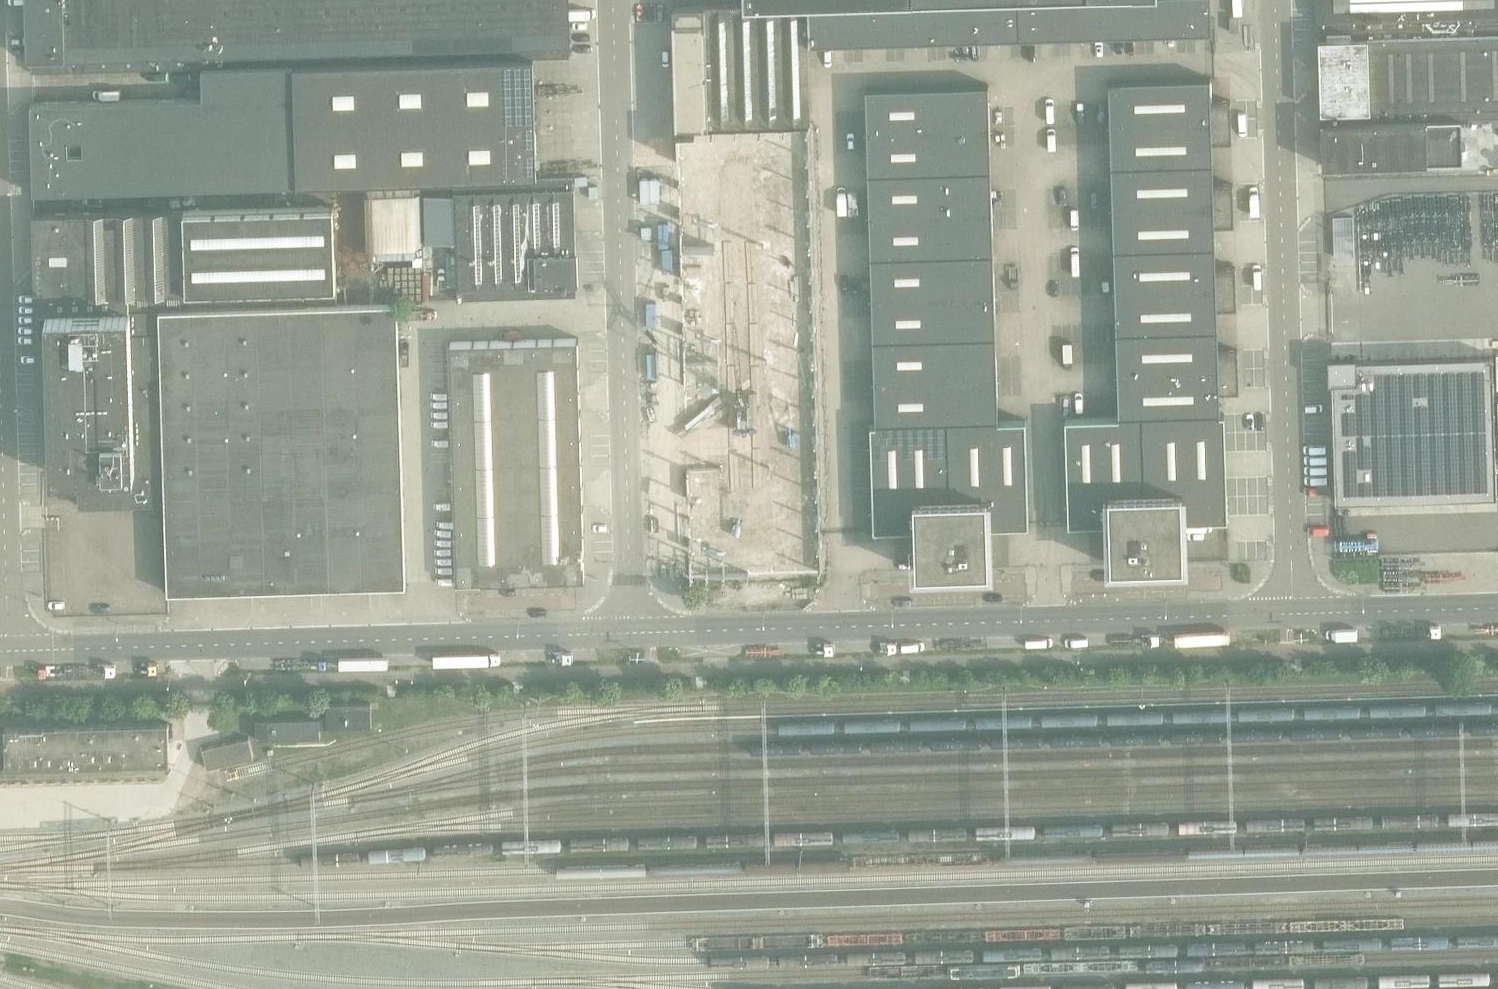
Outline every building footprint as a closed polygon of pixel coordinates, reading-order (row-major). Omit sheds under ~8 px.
[(29,12),(30,58),(30,60),(31,60),(32,73),(203,68),(295,65),(293,0),(28,0),(29,12)] [(295,65),(534,58),(570,57),(569,44),(571,44),(569,0),(293,0),(295,65)] [(1212,19),(1211,0),(939,0),(808,4),(809,45),(1212,33),(1212,19)] [(1319,29),(1497,24),(1497,0),(1318,0),(1319,29)] [(811,124),(809,45),(808,4),(745,6),(674,8),(674,23),(677,128),(811,124)] [(1240,32),(1239,17),(1230,18),(1230,32),(1240,32)] [(1319,29),(1322,122),(1462,119),(1497,118),(1497,24),(1319,29)] [(534,58),(295,65),(298,185),(454,180),(539,178),(534,58)] [(203,98),(34,103),(31,103),(34,193),(298,185),(295,65),(203,68),(203,98)] [(1216,268),(1216,246),(1215,225),(1234,224),(1233,184),(1214,185),(1212,142),(1232,141),(1231,101),(1212,102),(1211,78),(1109,81),(1119,417),(1066,419),(1069,525),(1110,524),(1111,565),(1184,563),(1183,522),(1228,520),(1225,414),(1221,415),(1221,391),(1239,390),(1238,350),(1219,351),(1217,308),(1237,307),(1236,267),(1216,268)] [(995,421),(993,253),(991,170),(989,85),(866,89),(872,423),(867,423),(870,531),(915,530),(917,571),(937,570),(990,569),(988,528),(1029,526),(1026,420),(995,421)] [(1462,119),(1322,122),(1323,165),(1463,161),(1462,119)] [(809,128),(677,132),(678,167),(681,249),(812,245),(809,128)] [(574,177),(539,178),(454,180),(458,300),(577,297),(577,285),(578,285),(575,189),(574,189),(574,177)] [(338,305),(334,206),(35,214),(37,294),(38,294),(39,312),(47,312),(60,312),(161,309),(338,305)] [(812,245),(681,249),(681,266),(682,294),(684,356),(684,364),(816,361),(812,245)] [(406,586),(398,303),(338,305),(161,309),(166,504),(168,593),(406,586)] [(166,504),(161,309),(60,312),(47,312),(52,475),(58,475),(79,474),(80,507),(166,504)] [(586,581),(586,580),(579,338),(449,342),(456,584),(586,581)] [(1354,359),(1331,360),(1332,383),(1332,386),(1336,502),(1497,497),(1493,355),(1357,359),(1354,359)] [(816,361),(684,364),(684,377),(686,439),(687,468),(687,471),(819,467),(816,361)] [(819,467),(687,471),(687,487),(688,515),(689,534),(689,559),(690,578),(705,577),(820,574),(822,574),(819,467)] [(372,728),(371,704),(327,705),(328,719),(320,719),(320,729),(372,728)] [(320,729),(320,719),(257,720),(258,740),(320,738),(320,729)] [(170,764),(169,723),(6,728),(6,735),(0,735),(0,776),(18,776),(18,769),(170,764)] [(254,757),(250,738),(203,749),(208,768),(254,757)]
